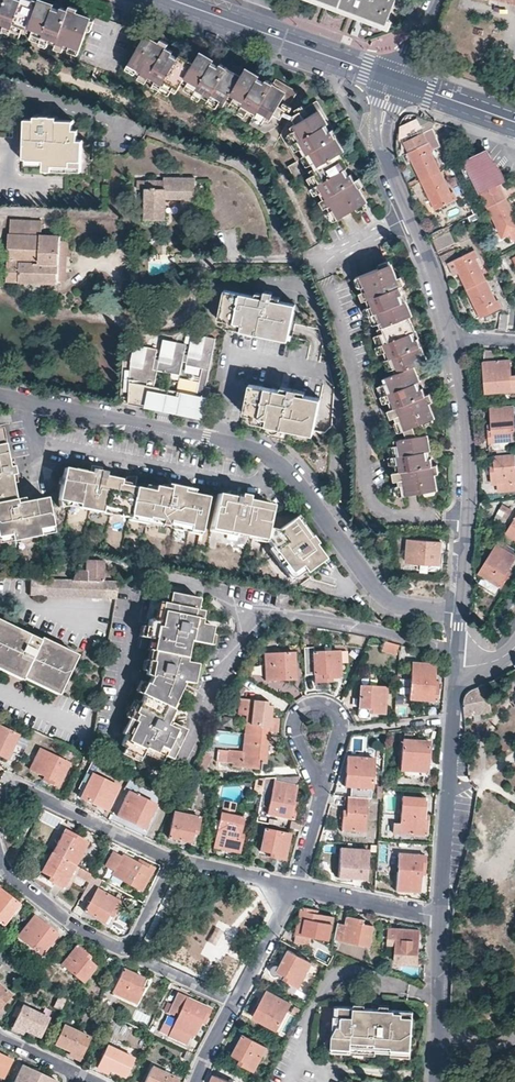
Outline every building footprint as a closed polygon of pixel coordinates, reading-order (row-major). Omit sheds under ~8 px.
[(24,42),(39,4),(29,0),(25,0),(23,5),(15,2),(16,0),(0,0),(0,36),(23,44),(24,42)] [(386,24),(395,0),(320,0),(386,24)] [(24,42),(77,61),(88,30),(91,29),(95,19),(81,14),(83,9),(74,5),(72,9),(65,6),(61,16),(55,13),(56,8),(39,1),(39,4),(24,42)] [(58,4),(56,8),(55,13),(61,16),(65,6),(58,4)] [(121,77),(122,75),(139,45),(137,42),(139,38),(142,33),(126,27),(116,23),(106,20),(96,16),(95,19),(91,29),(88,30),(77,61),(121,77)] [(175,95),(192,66),(179,58),(181,54),(175,50),(167,45),(169,41),(159,36),(156,41),(142,33),(139,38),(137,42),(139,45),(122,75),(170,102),(171,102),(172,101),(175,95)] [(220,114),(225,107),(241,78),(227,70),(229,67),(221,62),(215,59),(213,62),(199,54),(192,66),(175,95),(183,99),(186,95),(220,114)] [(225,107),(268,131),(278,125),(297,90),(277,79),(274,82),(267,78),(262,75),(260,78),(245,69),(241,78),(225,107)] [(298,172),(334,150),(340,147),(332,134),(336,131),(331,124),(328,118),(316,96),(290,112),(280,130),(295,156),(288,162),(295,174),(298,172)] [(43,163),(43,168),(80,169),(81,138),(77,138),(78,128),(72,127),(72,119),(57,119),(57,114),(32,113),(32,117),(25,117),(23,156),(28,156),(27,162),(43,163)] [(422,181),(441,171),(431,151),(441,146),(432,128),(404,143),(422,181)] [(326,220),(354,204),(356,207),(366,201),(357,185),(362,182),(357,173),(354,175),(350,168),(348,165),(346,162),(342,164),(334,150),(298,172),(326,220)] [(488,208),(507,198),(514,194),(514,184),(512,183),(507,186),(505,180),(500,182),(489,161),(492,160),(488,151),(460,164),(468,180),(473,177),(488,208)] [(430,200),(435,210),(457,199),(453,192),(451,193),(441,171),(422,181),(430,200)] [(138,179),(137,188),(145,189),(144,218),(164,218),(164,197),(173,197),(181,198),(181,205),(194,205),(195,177),(172,176),(172,177),(171,185),(163,185),(163,180),(139,179),(138,179)] [(514,240),(514,215),(507,198),(488,208),(502,238),(509,234),(512,241),(514,240)] [(439,218),(427,224),(430,232),(443,226),(439,218)] [(10,233),(7,279),(58,282),(60,235),(41,234),(41,220),(12,219),(11,234),(10,233)] [(433,239),(439,253),(459,244),(453,230),(433,239)] [(461,279),(466,289),(485,281),(475,259),(477,258),(474,250),(447,263),(453,276),(458,274),(461,279)] [(392,272),(388,261),(378,265),(378,267),(348,278),(362,315),(402,300),(405,299),(400,285),(404,283),(402,279),(401,275),(394,278),(392,272)] [(485,281),(466,289),(480,318),(502,308),(498,300),(495,301),(485,281)] [(252,296),(221,290),(215,319),(224,320),(223,325),(223,326),(242,330),(242,334),(244,336),(246,337),(249,336),(250,335),(251,332),(285,338),(292,304),(276,301),(277,297),(269,296),(268,299),(261,298),(262,295),(258,294),(253,293),(252,296)] [(402,300),(362,315),(368,331),(365,332),(375,363),(414,347),(419,346),(412,327),(410,321),(402,300)] [(507,331),(509,314),(500,314),(499,330),(507,331)] [(154,348),(132,344),(128,365),(125,404),(201,420),(208,388),(203,386),(213,338),(190,333),(184,362),(184,365),(199,368),(194,395),(151,386),(154,369),(151,368),(154,348)] [(184,343),(161,339),(154,369),(177,375),(184,343)] [(369,382),(388,435),(429,421),(423,404),(429,402),(427,398),(426,394),(422,395),(417,380),(418,380),(412,364),(420,362),(418,357),(414,347),(375,363),(365,366),(371,382),(369,382)] [(485,391),(514,388),(514,373),(510,374),(509,359),(514,359),(514,354),(502,353),(492,352),(493,360),(483,361),(484,377),(485,391)] [(247,383),(241,413),(249,415),(248,420),(266,424),(266,427),(267,428),(270,430),(272,430),(275,428),(275,426),(296,430),(311,433),(312,428),(318,398),(303,395),(304,390),(292,388),(291,392),(285,391),(286,387),(283,386),(279,385),(278,390),(247,383)] [(514,448),(514,422),(514,406),(491,408),(492,429),(488,429),(489,438),(490,451),(496,450),(514,448)] [(425,435),(382,444),(392,499),(425,493),(426,496),(436,493),(433,476),(440,474),(439,469),(438,465),(435,465),(432,450),(428,451),(425,435)] [(12,500),(9,483),(12,482),(11,475),(7,476),(5,468),(9,467),(8,463),(7,458),(4,459),(0,439),(0,502),(12,500)] [(500,490),(514,488),(514,459),(514,448),(496,450),(497,455),(494,455),(495,465),(492,465),(492,472),(494,482),(499,482),(500,490)] [(67,508),(125,519),(131,489),(134,476),(123,477),(121,486),(116,485),(117,480),(97,476),(98,469),(89,467),(87,474),(62,469),(55,499),(55,510),(67,510),(67,508)] [(125,521),(196,536),(204,498),(179,493),(179,489),(166,486),(165,491),(151,488),(150,493),(131,489),(125,519),(125,521)] [(261,541),(264,529),(269,506),(244,501),(245,497),(237,496),(236,499),(214,495),(207,531),(261,541)] [(21,502),(20,498),(12,500),(0,502),(0,543),(13,540),(13,542),(14,544),(16,545),(18,545),(21,544),(22,542),(22,540),(22,538),(50,532),(43,498),(27,501),(21,502)] [(505,524),(513,511),(503,505),(495,517),(505,524)] [(276,532),(264,529),(261,541),(264,542),(288,575),(298,568),(303,574),(322,560),(311,546),(314,544),(308,537),(306,539),(292,519),(276,532)] [(507,533),(514,538),(514,520),(507,533)] [(441,542),(408,540),(407,563),(439,565),(440,554),(441,542)] [(479,573),(502,587),(507,578),(504,576),(514,559),(514,557),(497,545),(488,559),(479,573)] [(88,564),(78,564),(75,573),(72,579),(103,582),(104,561),(88,560),(88,564)] [(29,594),(116,600),(118,583),(103,582),(72,579),(29,577),(29,594)] [(183,662),(187,642),(210,646),(213,634),(208,633),(210,626),(199,624),(202,611),(197,610),(200,599),(152,590),(145,619),(148,619),(147,627),(140,625),(138,637),(141,637),(138,649),(149,651),(147,661),(144,661),(142,671),(145,672),(144,676),(151,678),(149,683),(142,683),(137,693),(142,696),(139,704),(134,702),(126,719),(130,721),(124,735),(126,736),(121,747),(126,749),(123,755),(140,762),(144,754),(163,763),(165,757),(173,760),(186,732),(171,725),(169,729),(166,727),(173,714),(170,711),(183,685),(192,685),(194,675),(196,665),(183,662)] [(281,595),(271,593),(269,605),(278,607),(281,595)] [(0,624),(0,671),(22,682),(23,681),(58,698),(77,660),(41,642),(40,644),(0,624)] [(400,646),(386,642),(383,653),(397,657),(400,646)] [(324,675),(324,679),(340,678),(339,652),(314,652),(314,675),(324,675)] [(294,653),(264,654),(265,682),(294,681),(295,680),(294,653)] [(434,666),(411,664),(409,700),(436,701),(436,690),(437,682),(433,682),(434,666)] [(465,716),(490,711),(487,684),(471,690),(467,693),(463,699),(463,703),(465,716)] [(369,717),(369,714),(383,715),(385,689),(359,687),(356,717),(358,717),(368,718),(369,717)] [(246,734),(268,736),(268,733),(270,719),(271,710),(267,709),(268,703),(241,700),(239,714),(248,715),(246,734)] [(6,762),(10,754),(21,759),(29,744),(0,728),(0,759),(6,762)] [(260,770),(260,763),(264,764),(268,736),(246,734),(243,753),(226,751),(225,762),(233,763),(233,766),(260,770)] [(428,743),(402,742),(400,771),(427,773),(427,757),(428,743)] [(216,761),(224,762),(226,750),(218,749),(216,761)] [(43,782),(57,788),(69,765),(39,750),(29,771),(45,778),(43,782)] [(203,751),(196,765),(205,769),(211,755),(203,751)] [(344,787),(372,789),(374,760),(346,758),(344,787)] [(81,800),(107,813),(119,789),(92,776),(81,800)] [(276,779),(268,814),(293,820),(296,809),(292,808),(298,777),(276,779)] [(118,817),(144,830),(155,807),(133,796),(139,785),(130,780),(124,792),(129,794),(118,817)] [(400,831),(426,833),(427,823),(427,815),(424,815),(425,797),(402,796),(401,819),(400,831)] [(343,812),(342,831),(365,832),(367,799),(348,798),(346,813),(343,812)] [(237,804),(224,801),(221,813),(234,816),(237,804)] [(266,824),(267,819),(264,819),(265,812),(259,811),(256,822),(266,824)] [(199,819),(174,814),(169,838),(189,843),(191,834),(196,835),(199,819)] [(239,835),(243,818),(221,814),(214,848),(238,853),(242,836),(239,835)] [(290,835),(265,830),(260,852),(270,854),(269,858),(284,861),(290,835)] [(62,836),(52,854),(74,866),(86,844),(72,836),(70,840),(62,836)] [(367,852),(340,849),(338,878),(365,881),(367,852)] [(74,866),(52,854),(42,873),(50,878),(48,881),(62,889),(65,884),(74,866)] [(140,891),(152,869),(139,861),(137,864),(122,856),(121,858),(113,854),(104,871),(140,891)] [(425,856),(398,854),(396,891),(404,891),(419,892),(420,873),(423,873),(424,864),(425,856)] [(81,869),(74,866),(65,884),(62,889),(69,893),(77,877),(81,869)] [(77,877),(89,883),(93,876),(81,869),(77,877)] [(98,879),(93,876),(89,883),(88,884),(90,885),(85,894),(92,899),(84,912),(104,923),(108,915),(112,917),(120,903),(97,890),(98,889),(93,887),(98,879)] [(3,926),(20,905),(11,899),(0,890),(0,924),(3,926)] [(316,910),(302,907),(295,942),(309,945),(311,936),(328,940),(333,917),(316,914),(316,910)] [(19,938),(42,956),(57,935),(47,926),(35,917),(19,938)] [(369,946),(373,926),(363,924),(363,920),(347,917),(346,924),(338,922),(334,939),(369,946)] [(404,929),(389,928),(387,944),(395,945),(394,964),(417,965),(418,949),(420,931),(419,930),(404,929)] [(83,982),(95,966),(87,960),(90,957),(77,947),(62,966),(83,982)] [(311,962),(288,950),(277,971),(285,976),(284,979),(298,986),(311,962)] [(113,993),(137,1004),(144,990),(140,988),(144,979),(124,969),(113,993)] [(0,986),(0,1008),(11,996),(0,986)] [(289,1003),(266,991),(252,1017),(276,1029),(289,1003)] [(169,1036),(185,1044),(189,1036),(193,1037),(199,1023),(203,1025),(210,1010),(186,998),(187,997),(178,993),(168,1013),(172,1015),(174,1012),(179,1014),(169,1036)] [(57,997),(53,1007),(61,1010),(65,999),(57,997)] [(379,1008),(370,1007),(334,1005),(331,1048),(375,1051),(387,1052),(409,1054),(410,1035),(411,1011),(379,1008)] [(48,1019),(23,1006),(13,1027),(24,1032),(25,1030),(39,1037),(48,1019)] [(150,1017),(137,1012),(134,1020),(146,1026),(150,1017)] [(461,1024),(470,1030),(472,1026),(465,1019),(461,1024)] [(69,1054),(80,1059),(90,1038),(64,1026),(55,1044),(70,1051),(69,1054)] [(266,1047),(243,1035),(232,1054),(241,1059),(239,1062),(253,1070),(266,1047)] [(97,1067),(108,1072),(109,1070),(124,1077),(133,1058),(107,1046),(97,1067)] [(3,1078),(11,1060),(0,1055),(0,1077),(3,1078)] [(49,1080),(50,1078),(22,1065),(15,1081),(53,1081),(49,1080)] [(177,1079),(152,1067),(145,1081),(176,1081),(177,1079)]
